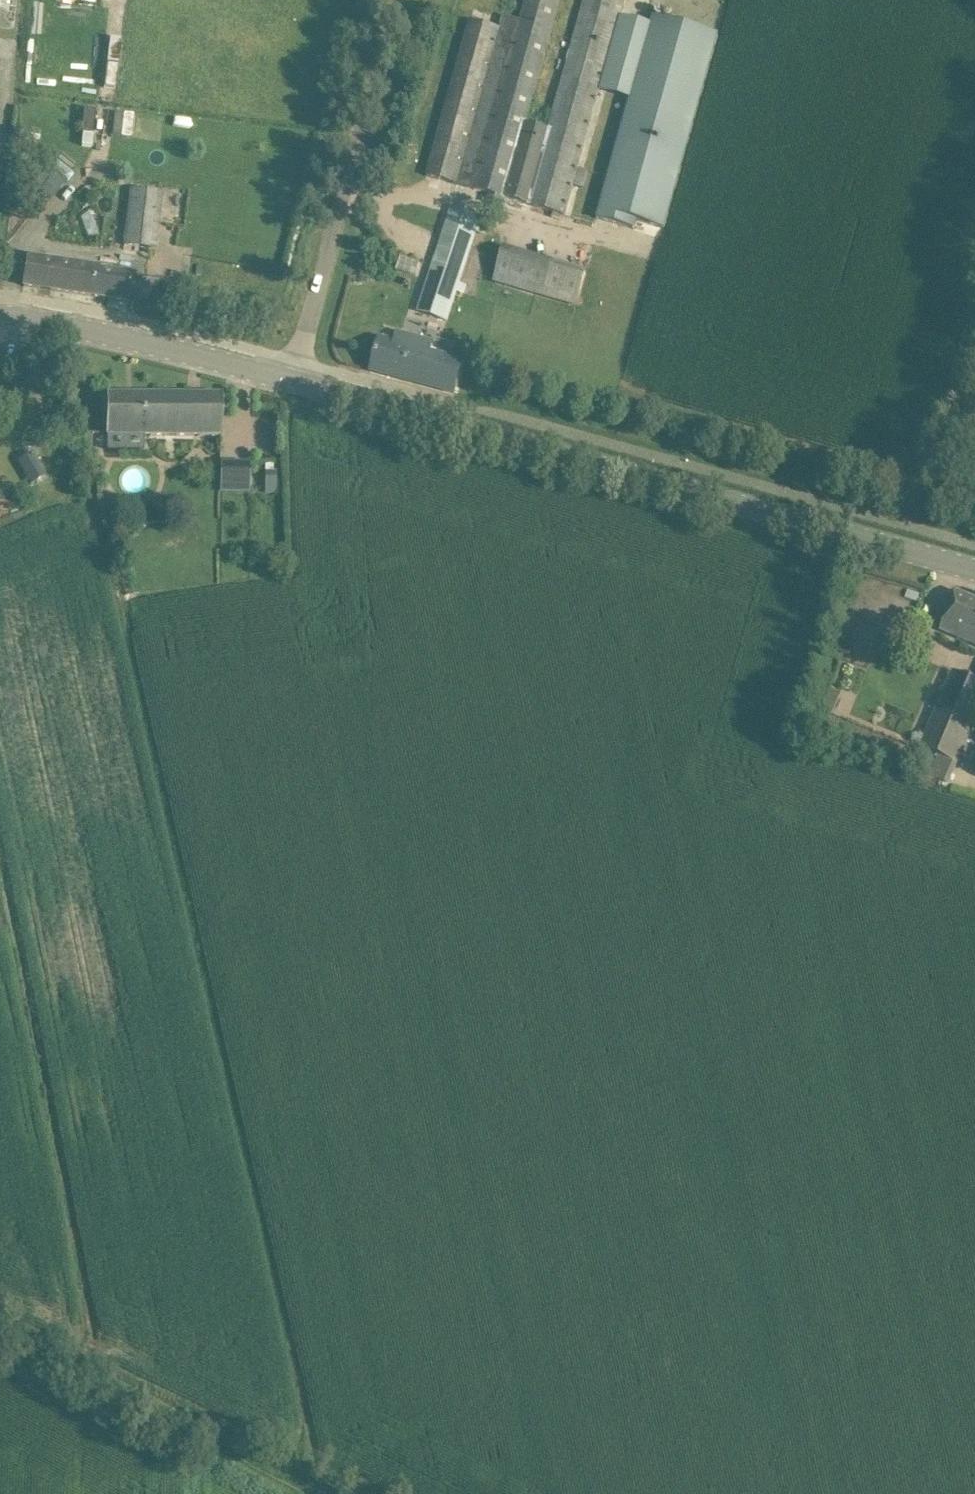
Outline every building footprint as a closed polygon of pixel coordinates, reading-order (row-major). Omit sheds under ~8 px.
[(426,176),(446,182),(454,184),(475,188),(489,192),(486,202),(503,208),(507,197),(563,214),(571,186),(584,189),(589,172),(576,169),(598,91),(622,8),(625,0),(585,0),(548,130),(525,123),(560,0),(527,0),(521,22),(503,17),(499,30),(470,21),(426,176)] [(630,100),(596,220),(635,231),(637,223),(665,231),(720,36),(622,8),(598,91),(630,100)] [(85,57),(83,96),(99,97),(100,57),(85,57)] [(156,249),(159,229),(163,194),(131,190),(124,245),(156,249)] [(490,221),(471,215),(452,209),(435,263),(433,262),(421,299),(423,300),(419,312),(442,319),(449,321),(456,297),(463,300),(467,286),(460,283),(476,232),(486,235),(490,221)] [(588,271),(506,248),(503,247),(493,283),(577,308),(588,271)] [(23,286),(128,302),(132,273),(100,269),(101,266),(28,255),(23,286)] [(424,263),(401,256),(396,270),(419,278),(424,263)] [(433,353),(436,342),(398,331),(394,343),(380,339),(371,371),(454,394),(463,362),(433,353)] [(222,438),(222,415),(223,395),(107,395),(106,437),(222,438)] [(34,453),(19,461),(32,485),(47,476),(34,453)] [(266,493),(282,493),(282,470),(266,471),(266,493)] [(956,593),(940,630),(974,644),(974,601),(956,593)] [(974,683),(974,681),(952,671),(920,749),(938,756),(939,756),(961,703),(966,705),(974,683)] [(974,721),(974,683),(966,705),(961,703),(939,756),(938,756),(929,776),(949,784),(957,764),(974,721)] [(841,695),(823,688),(815,707),(833,715),(841,695)]
